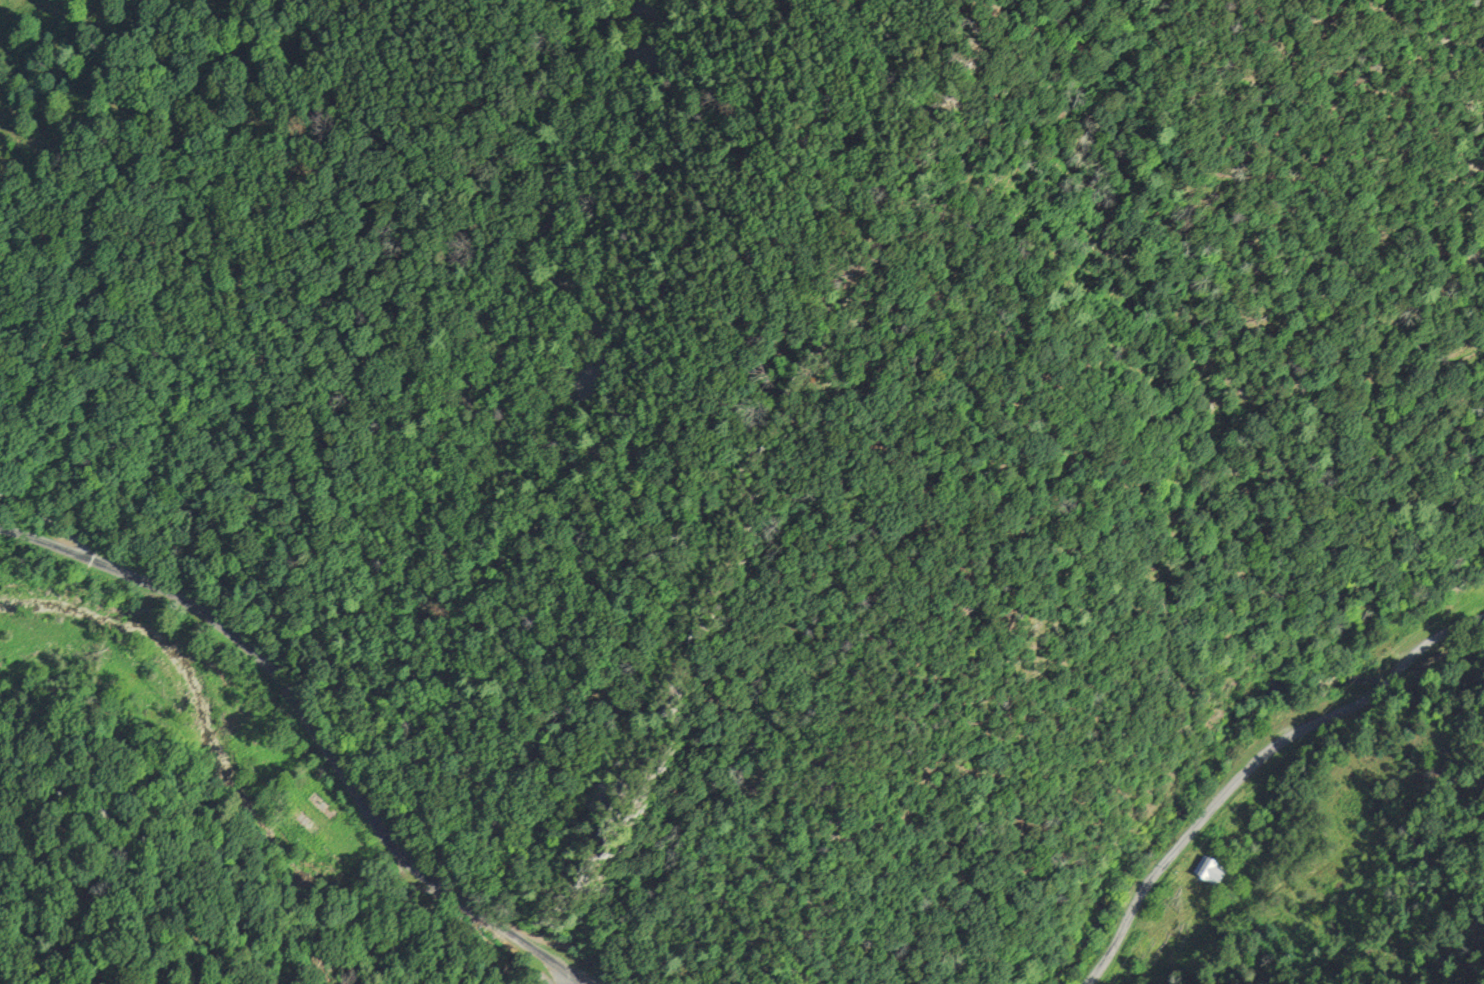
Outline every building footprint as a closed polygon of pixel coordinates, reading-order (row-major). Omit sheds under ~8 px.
[(1217,886),(1209,881),(1195,872),(1206,853),(1221,862),(1217,868),(1225,873),(1217,886)]
